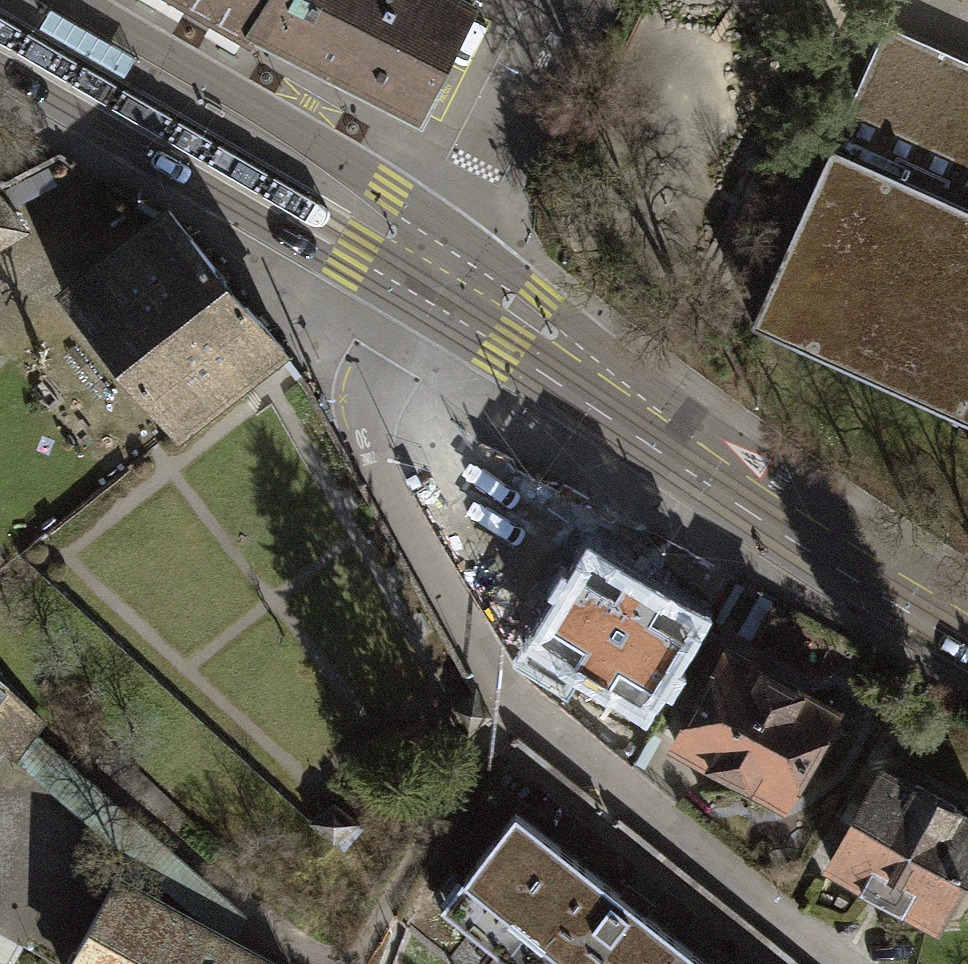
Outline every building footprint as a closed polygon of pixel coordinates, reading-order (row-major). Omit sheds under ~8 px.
[(248,34),(254,24),(412,110),(472,6),(462,0),(190,0),(248,34)] [(830,143),(967,203),(967,60),(883,23),(830,143)] [(830,143),(747,326),(967,424),(967,203),(830,143)] [(20,228),(0,202),(0,240),(20,228)] [(166,213),(65,294),(177,432),(281,349),(169,210),(166,213)] [(700,629),(591,561),(535,649),(644,717),(700,629)] [(721,646),(668,743),(777,802),(830,705),(721,646)] [(7,758),(28,732),(38,719),(0,683),(0,753),(7,758)] [(245,916),(28,732),(7,758),(78,817),(198,916),(195,922),(231,942),(245,916)] [(829,860),(860,877),(858,881),(901,903),(902,901),(936,919),(967,859),(967,815),(878,767),(829,860)] [(341,800),(320,821),(343,844),(364,823),(341,800)] [(520,801),(433,906),(507,963),(717,963),(720,959),(520,801)] [(117,880),(70,963),(271,963),(231,942),(195,922),(117,880)]
